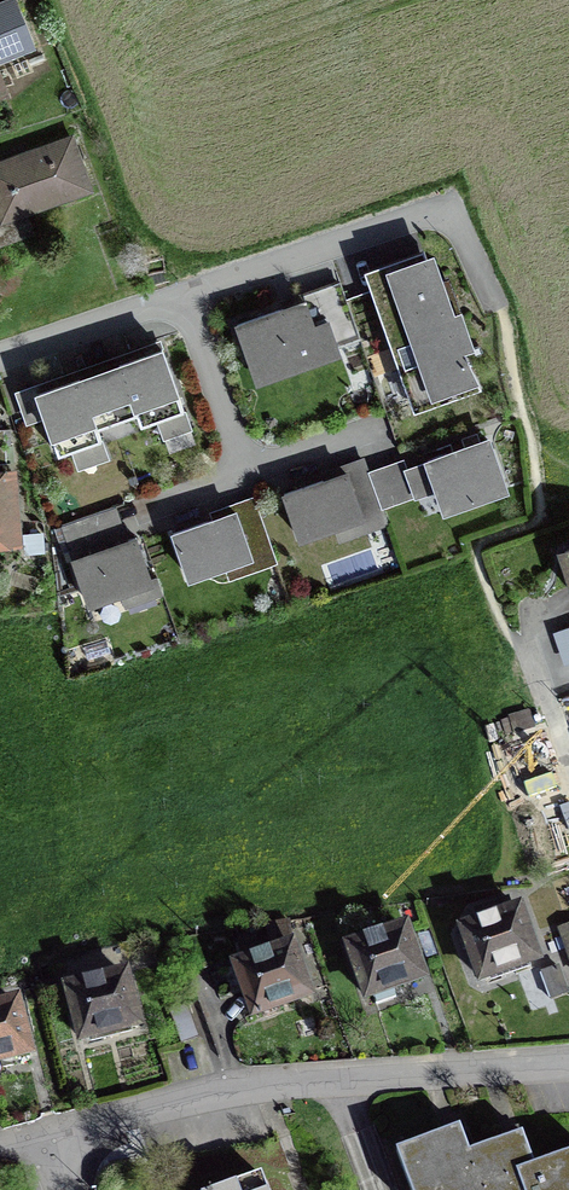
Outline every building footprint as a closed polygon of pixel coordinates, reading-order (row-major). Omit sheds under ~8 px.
[(37,44),(18,0),(0,0),(0,59),(37,44)] [(29,57),(31,64),(46,58),(44,51),(29,57)] [(1,70),(0,70),(0,95),(10,91),(1,70)] [(36,234),(28,213),(95,188),(74,131),(0,158),(0,247),(36,234)] [(427,258),(374,277),(415,395),(477,374),(463,349),(473,348),(463,319),(450,324),(427,258)] [(314,320),(306,296),(235,320),(255,381),(342,352),(329,314),(314,320)] [(98,428),(137,415),(141,426),(184,411),(163,350),(131,361),(119,365),(108,369),(94,373),(69,382),(37,393),(58,455),(102,440),(98,428)] [(21,544),(13,426),(0,427),(0,546),(21,544)] [(443,512),(510,489),(490,433),(423,457),(443,512)] [(299,538),(363,516),(348,474),(284,496),(299,538)] [(124,606),(162,593),(156,574),(152,576),(138,532),(127,535),(118,505),(55,525),(66,561),(72,559),(86,605),(120,594),(124,606)] [(171,530),(187,577),(254,554),(237,507),(171,530)] [(45,551),(44,531),(25,532),(25,552),(45,551)] [(557,545),(568,580),(568,541),(557,545)] [(377,552),(377,558),(381,563),(387,563),(392,559),(392,553),(388,548),(382,548),(377,552)] [(554,631),(565,664),(568,663),(568,626),(554,631)] [(522,900),(456,924),(478,987),(545,963),(522,900)] [(432,979),(409,917),(341,942),(363,1003),(432,979)] [(267,940),(292,937),(290,918),(265,921),(267,940)] [(557,928),(568,962),(568,924),(557,928)] [(316,997),(294,936),(228,960),(250,1021),(316,997)] [(560,964),(539,971),(549,1000),(568,993),(568,990),(560,964)] [(82,1037),(138,1023),(125,972),(69,986),(82,1037)] [(542,994),(539,984),(532,986),(535,996),(542,994)] [(15,1000),(0,1004),(0,1060),(29,1052),(15,1000)] [(170,1011),(181,1043),(198,1037),(186,1005),(170,1011)] [(295,1021),(301,1039),(319,1033),(313,1015),(295,1021)] [(534,1164),(522,1131),(513,1135),(469,1151),(460,1126),(446,1131),(396,1149),(411,1189),(568,1189),(568,1151),(534,1164)] [(261,1173),(214,1189),(267,1189),(261,1173)]
